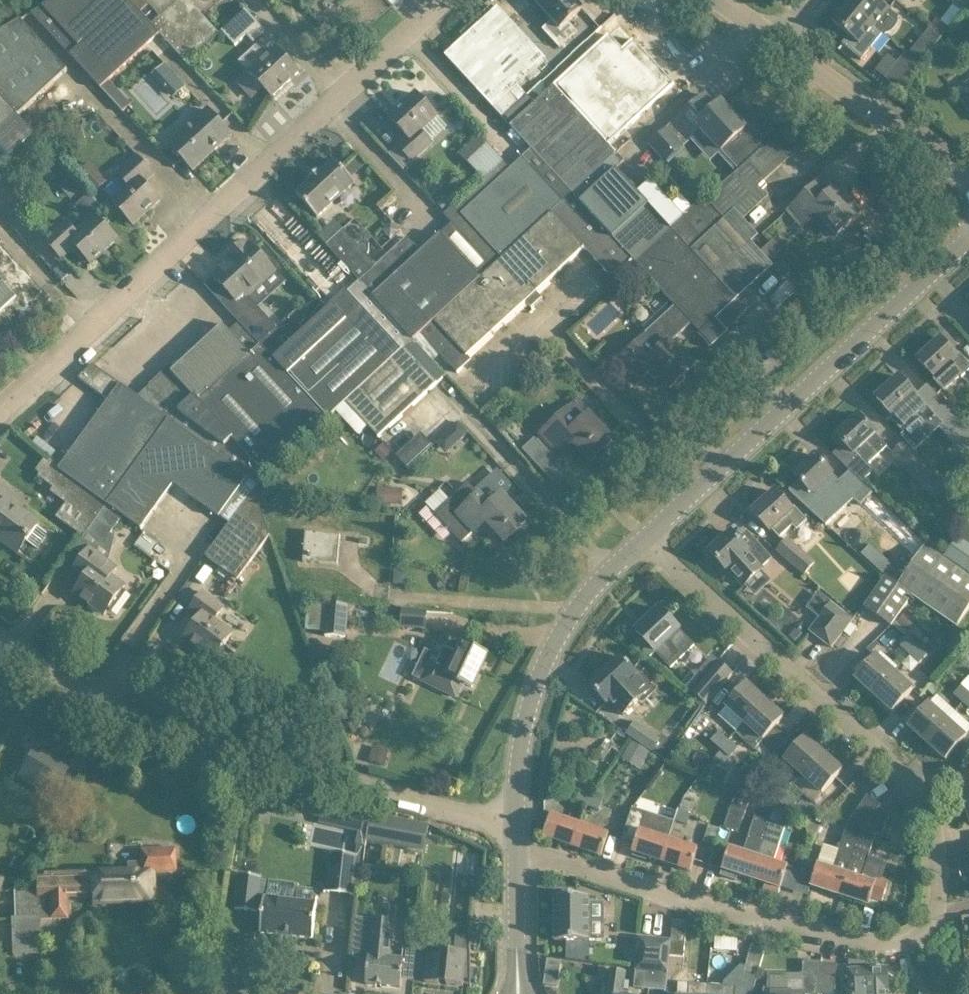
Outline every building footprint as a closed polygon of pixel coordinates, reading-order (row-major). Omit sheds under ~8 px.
[(129,0),(56,0),(43,7),(34,15),(124,112),(131,106),(109,82),(161,35),(151,25),(140,13),(129,0)] [(140,13),(150,4),(161,16),(151,25),(161,35),(187,64),(219,34),(188,0),(129,0),(140,13)] [(534,2),(552,21),(542,30),(560,48),(578,32),(568,22),(582,9),(574,0),(536,0),(534,2)] [(883,34),(884,35),(886,34),(887,35),(892,32),(895,29),(897,26),(899,22),(899,21),(898,20),(899,18),(889,9),(878,0),(852,0),(848,5),(883,34)] [(861,61),(883,34),(848,5),(832,24),(848,37),(842,45),(861,61)] [(497,7),(444,55),(501,117),(518,102),(510,93),(546,60),(497,7)] [(236,46),(247,35),(254,42),(265,32),(246,10),(223,31),(236,46)] [(0,34),(0,98),(18,117),(67,71),(54,56),(22,21),(0,34)] [(908,55),(920,65),(950,29),(942,23),(934,32),(930,29),(908,55)] [(528,96),(505,116),(513,124),(510,127),(532,150),(564,185),(572,194),(617,153),(608,144),(623,130),(658,98),(673,85),(634,42),(624,51),(609,36),(595,49),(535,103),(528,96)] [(264,88),(272,97),(299,73),(277,49),(277,50),(266,38),(257,46),(268,58),(251,73),(248,69),(238,78),(238,83),(249,96),(254,97),(264,88)] [(899,91),(920,65),(908,55),(906,54),(885,79),(899,91)] [(165,65),(152,77),(163,88),(176,76),(165,65)] [(955,93),(968,111),(968,83),(955,93)] [(412,162),(431,144),(420,132),(437,116),(415,93),(389,118),(407,137),(397,146),(412,162)] [(668,130),(653,145),(669,162),(684,147),(683,146),(688,140),(689,141),(701,130),(721,151),(739,171),(746,165),(763,149),(759,145),(745,129),(742,126),(723,105),(717,110),(705,97),(691,111),(675,126),(676,127),(670,133),(668,130)] [(10,158),(35,135),(18,117),(0,98),(0,147),(10,158)] [(170,146),(179,156),(193,171),(231,135),(208,111),(170,146)] [(784,129),(769,143),(787,162),(802,149),(784,129)] [(803,134),(798,140),(815,153),(820,146),(803,134)] [(467,163),(484,181),(504,163),(487,145),(467,163)] [(532,150),(461,215),(474,230),(502,260),(552,214),(572,194),(564,185),(532,150)] [(617,153),(572,194),(634,261),(670,228),(671,228),(617,169),(625,162),(617,153)] [(112,202),(133,225),(160,201),(144,183),(153,174),(137,157),(118,174),(128,186),(112,202)] [(307,183),(295,194),(317,218),(354,183),(333,160),(320,171),(320,170),(307,182),(307,183)] [(90,163),(78,174),(87,184),(99,172),(97,170),(90,163)] [(722,221),(689,252),(737,301),(754,283),(732,261),(750,243),(757,236),(743,221),(761,203),(752,194),(759,188),(764,183),(746,165),(739,171),(704,202),(722,221)] [(821,181),(806,195),(789,210),(804,226),(817,215),(837,237),(862,215),(837,188),(832,193),(821,181)] [(435,322),(422,334),(441,354),(456,372),(458,373),(463,368),(467,372),(476,365),(472,360),(468,356),(524,304),(526,302),(532,308),(543,298),(537,292),(584,248),(619,286),(626,280),(640,268),(634,261),(572,194),(552,214),(502,260),(493,268),(492,269),(435,322)] [(682,196),(668,209),(677,217),(690,204),(682,196)] [(445,197),(436,206),(444,214),(453,206),(445,197)] [(670,228),(634,261),(640,268),(652,280),(676,305),(691,321),(704,335),(718,321),(726,329),(747,311),(737,301),(689,252),(722,221),(704,202),(702,200),(672,228),(671,228),(670,228)] [(65,222),(45,241),(61,259),(74,247),(90,264),(117,240),(95,216),(76,234),(65,222)] [(327,245),(326,245),(359,281),(358,282),(413,342),(414,341),(422,334),(435,322),(492,269),(493,268),(466,238),(452,223),(421,253),(407,238),(376,265),(367,255),(369,253),(369,243),(359,243),(357,245),(343,229),(327,245)] [(213,277),(204,285),(222,304),(239,322),(276,363),(290,350),(280,340),(284,336),(276,328),(257,307),(248,297),(275,271),(270,265),(249,243),(247,246),(243,242),(240,245),(238,243),(230,251),(232,253),(229,256),(232,259),(213,277)] [(771,243),(760,253),(770,263),(780,253),(771,243)] [(51,300),(0,246),(0,347),(51,300)] [(626,280),(625,292),(652,293),(652,280),(640,268),(626,280)] [(290,350),(276,363),(328,419),(337,411),(345,403),(346,404),(413,342),(358,282),(346,293),(360,309),(348,320),(336,307),(322,320),(290,350)] [(199,288),(182,303),(190,311),(206,296),(199,288)] [(610,299),(584,321),(595,334),(621,311),(610,299)] [(635,342),(639,346),(620,363),(638,382),(651,370),(670,390),(693,368),(669,342),(691,321),(676,305),(635,342)] [(51,460),(38,477),(54,488),(57,491),(55,494),(67,502),(56,517),(85,537),(88,532),(108,505),(107,505),(169,420),(173,423),(259,484),(267,475),(328,419),(276,363),(239,322),(239,323),(252,338),(247,342),(255,351),(250,355),(229,332),(223,325),(172,372),(169,369),(146,389),(138,397),(93,365),(79,378),(78,378),(108,401),(61,467),(51,460)] [(946,404),(953,398),(947,392),(968,371),(968,365),(960,354),(957,357),(941,340),(918,361),(943,388),(937,394),(946,404)] [(413,342),(346,404),(365,424),(368,428),(378,439),(438,385),(438,384),(447,376),(414,341),(413,342)] [(884,387),(874,396),(877,399),(894,417),(899,422),(895,426),(905,437),(932,413),(917,397),(900,378),(886,390),(884,387)] [(929,386),(917,397),(932,413),(945,427),(942,430),(953,442),(968,427),(946,404),(937,394),(929,386)] [(572,443),(590,463),(613,441),(589,416),(592,413),(579,399),(535,440),(534,439),(522,450),(537,467),(554,451),(558,456),(572,443)] [(843,444),(833,455),(850,471),(858,479),(861,482),(874,471),(868,465),(878,456),(888,447),(877,435),(858,415),(857,416),(853,415),(845,422),(846,426),(836,436),(843,444)] [(169,420),(107,505),(108,505),(123,517),(141,530),(174,484),(219,517),(229,524),(253,490),(259,484),(173,423),(169,420)] [(458,422),(447,432),(457,443),(468,433),(458,422)] [(411,466),(435,445),(424,433),(401,454),(411,466)] [(905,443),(893,455),(927,491),(939,479),(905,443)] [(384,444),(375,452),(384,461),(392,453),(384,444)] [(799,481),(789,490),(800,500),(823,522),(826,526),(854,499),(918,557),(926,545),(927,544),(872,492),(861,482),(858,479),(850,471),(840,481),(815,455),(794,475),(799,481)] [(959,479),(968,490),(968,472),(968,471),(959,479)] [(468,484),(435,514),(462,543),(473,533),(474,533),(485,522),(504,543),(526,522),(513,508),(502,496),(491,484),(479,496),(468,484)] [(0,488),(0,540),(18,553),(27,541),(37,549),(48,534),(38,526),(40,524),(14,505),(17,501),(0,488)] [(378,488),(377,504),(402,505),(403,489),(378,488)] [(211,549),(205,557),(239,581),(270,537),(253,490),(229,524),(211,549)] [(754,513),(767,527),(771,531),(772,530),(779,538),(793,525),(797,529),(807,519),(796,507),(793,510),(776,492),(765,502),(763,499),(754,508),(756,511),(754,513)] [(108,505),(88,532),(103,544),(111,533),(123,517),(108,505)] [(306,532),(303,563),(307,563),(337,565),(340,534),(309,532),(306,532)] [(712,551),(710,553),(726,570),(727,569),(744,587),(762,570),(761,569),(771,559),(755,542),(746,550),(731,533),(723,541),(720,538),(709,548),(712,551)] [(944,556),(967,572),(968,569),(968,545),(957,537),(944,556)] [(776,550),(805,575),(815,563),(787,538),(776,550)] [(870,545),(862,555),(872,564),(881,555),(870,545)] [(898,586),(914,596),(913,597),(956,627),(968,609),(968,574),(942,556),(926,545),(918,557),(898,586)] [(117,570),(108,562),(90,550),(74,572),(85,580),(75,594),(105,616),(126,587),(112,577),(117,570)] [(395,573),(394,584),(406,585),(406,573),(395,573)] [(884,577),(863,608),(891,627),(912,596),(913,597),(914,596),(898,586),(884,577)] [(202,592),(190,609),(201,617),(185,639),(214,660),(226,644),(233,634),(214,620),(224,608),(202,592)] [(346,637),(348,605),(327,604),(325,636),(346,637)] [(821,618),(810,632),(831,648),(853,621),(830,604),(820,617),(821,618)] [(427,611),(403,609),(401,627),(426,629),(427,611)] [(642,638),(636,644),(652,661),(658,655),(670,668),(681,658),(694,645),(660,609),(636,632),(642,638)] [(905,617),(899,624),(909,633),(916,625),(905,617)] [(955,627),(949,635),(950,645),(958,651),(968,637),(955,627)] [(796,628),(789,636),(795,642),(802,634),(796,628)] [(902,638),(888,628),(879,642),(893,651),(902,638)] [(488,656),(464,645),(466,641),(447,632),(440,646),(445,648),(436,667),(435,666),(427,684),(456,697),(463,683),(473,688),(488,656)] [(910,654),(920,662),(927,655),(908,638),(895,652),(905,661),(910,654)] [(874,657),(855,679),(873,695),(893,673),(898,667),(881,653),(876,658),(874,657)] [(599,677),(590,686),(606,704),(610,701),(624,716),(642,698),(645,701),(656,690),(639,672),(636,674),(621,657),(610,667),(607,664),(597,674),(599,677)] [(733,673),(719,661),(692,691),(706,704),(733,673)] [(893,673),(873,695),(893,712),(906,697),(912,690),(893,673)] [(953,695),(963,703),(968,709),(968,677),(961,686),(953,695)] [(934,681),(925,690),(933,698),(942,689),(934,681)] [(733,698),(725,707),(743,724),(764,701),(745,684),(733,698)] [(299,685),(288,692),(293,701),(304,694),(299,685)] [(743,724),(735,733),(765,759),(787,735),(777,726),(784,718),(783,718),(764,701),(743,724)] [(908,725),(928,741),(945,721),(926,705),(908,725)] [(945,721),(928,741),(947,758),(964,738),(945,721)] [(637,723),(628,736),(667,763),(678,746),(663,736),(660,739),(637,723)] [(712,740),(722,749),(729,741),(719,732),(712,740)] [(765,759),(762,763),(772,773),(784,760),(798,772),(818,749),(805,737),(798,744),(787,735),(765,759)] [(605,737),(595,753),(604,759),(614,743),(605,737)] [(632,741),(622,759),(641,769),(651,751),(632,741)] [(738,749),(729,741),(722,749),(716,756),(725,764),(738,749)] [(34,748),(17,778),(52,797),(69,767),(34,748)] [(818,749),(798,772),(803,777),(821,793),(822,794),(830,786),(836,779),(842,773),(843,771),(818,749)] [(372,752),(370,762),(385,766),(388,756),(372,752)] [(87,759),(79,773),(90,779),(98,765),(87,759)] [(669,764),(665,773),(679,781),(684,772),(669,764)] [(966,800),(968,799),(968,773),(958,776),(966,800)] [(755,780),(746,790),(755,798),(753,800),(764,805),(786,783),(780,777),(768,790),(765,788),(764,789),(755,780)] [(548,788),(547,801),(553,799),(561,784),(549,778),(548,788)] [(786,783),(764,805),(774,808),(779,802),(789,811),(797,803),(788,794),(793,789),(786,783)] [(575,802),(589,806),(593,795),(595,787),(587,784),(584,792),(579,791),(575,802)] [(736,794),(724,827),(738,833),(751,799),(736,794)] [(593,795),(589,806),(599,810),(603,799),(593,795)] [(815,876),(811,887),(841,897),(864,830),(878,807),(880,806),(867,797),(847,824),(839,850),(833,868),(819,863),(817,868),(815,876)] [(680,810),(676,821),(687,824),(693,803),(683,800),(680,810)] [(323,815),(321,823),(360,831),(356,848),(366,850),(367,839),(369,833),(370,816),(370,813),(325,803),(323,815)] [(864,830),(841,897),(869,906),(871,898),(883,902),(889,883),(882,881),(888,864),(869,858),(871,850),(876,834),(883,837),(890,815),(880,809),(878,807),(864,830)] [(630,821),(624,840),(637,845),(634,854),(662,864),(671,839),(675,825),(662,821),(646,816),(646,814),(634,810),(630,821)] [(369,833),(368,839),(378,841),(424,849),(428,826),(429,824),(370,813),(370,816),(369,833)] [(545,838),(573,848),(581,824),(553,815),(545,838)] [(730,847),(721,875),(736,880),(738,875),(740,876),(753,880),(771,824),(756,819),(745,852),(732,848),(730,847)] [(581,824),(573,848),(601,857),(609,834),(581,824)] [(786,829),(771,824),(753,880),(766,884),(764,889),(779,894),(781,889),(789,866),(775,862),(786,829)] [(720,829),(708,825),(703,841),(715,845),(720,829)] [(671,839),(662,864),(691,873),(697,854),(699,849),(671,839)] [(37,890),(34,890),(14,891),(15,919),(11,920),(12,956),(39,955),(37,918),(66,917),(65,897),(91,896),(92,905),(153,902),(152,871),(174,870),(173,850),(140,851),(141,863),(127,863),(127,871),(36,875),(37,890)] [(356,855),(332,853),(329,891),(352,893),(356,855)] [(13,856),(7,869),(18,874),(24,861),(13,856)] [(264,897),(264,899),(259,899),(262,877),(239,875),(235,909),(258,912),(258,910),(262,910),(260,933),(313,939),(317,903),(264,897)] [(563,897),(554,897),(555,941),(567,940),(567,960),(590,963),(590,940),(590,921),(604,921),(604,902),(590,902),(590,896),(577,896),(577,893),(562,893),(563,897)] [(357,922),(353,959),(367,960),(365,985),(401,988),(402,979),(414,980),(416,948),(405,947),(404,960),(389,958),(392,925),(357,922)] [(686,929),(673,928),(671,956),(684,957),(686,929)] [(476,938),(457,935),(455,952),(451,951),(450,959),(442,959),(443,956),(429,954),(428,963),(426,982),(439,984),(440,982),(447,982),(447,985),(463,987),(464,980),(475,981),(476,971),(471,970),(471,947),(474,947),(476,938)] [(638,937),(635,971),(651,973),(667,975),(671,940),(638,937)] [(746,975),(757,978),(765,952),(754,948),(749,967),(746,975)] [(548,959),(546,971),(558,973),(560,961),(548,959)] [(768,993),(805,993),(819,993),(823,965),(823,960),(804,960),(804,974),(804,978),(768,978),(768,993)] [(757,978),(746,975),(749,967),(741,964),(723,983),(723,987),(708,986),(707,993),(752,993),(757,978)] [(836,986),(839,967),(823,965),(819,993),(835,993),(836,986)] [(866,970),(866,968),(849,969),(850,989),(847,989),(847,993),(867,993),(866,970)] [(866,970),(867,993),(885,993),(885,990),(889,990),(888,969),(866,970)] [(613,971),(610,993),(625,993),(628,973),(613,971)] [(708,986),(679,984),(678,993),(707,993),(708,986)]
